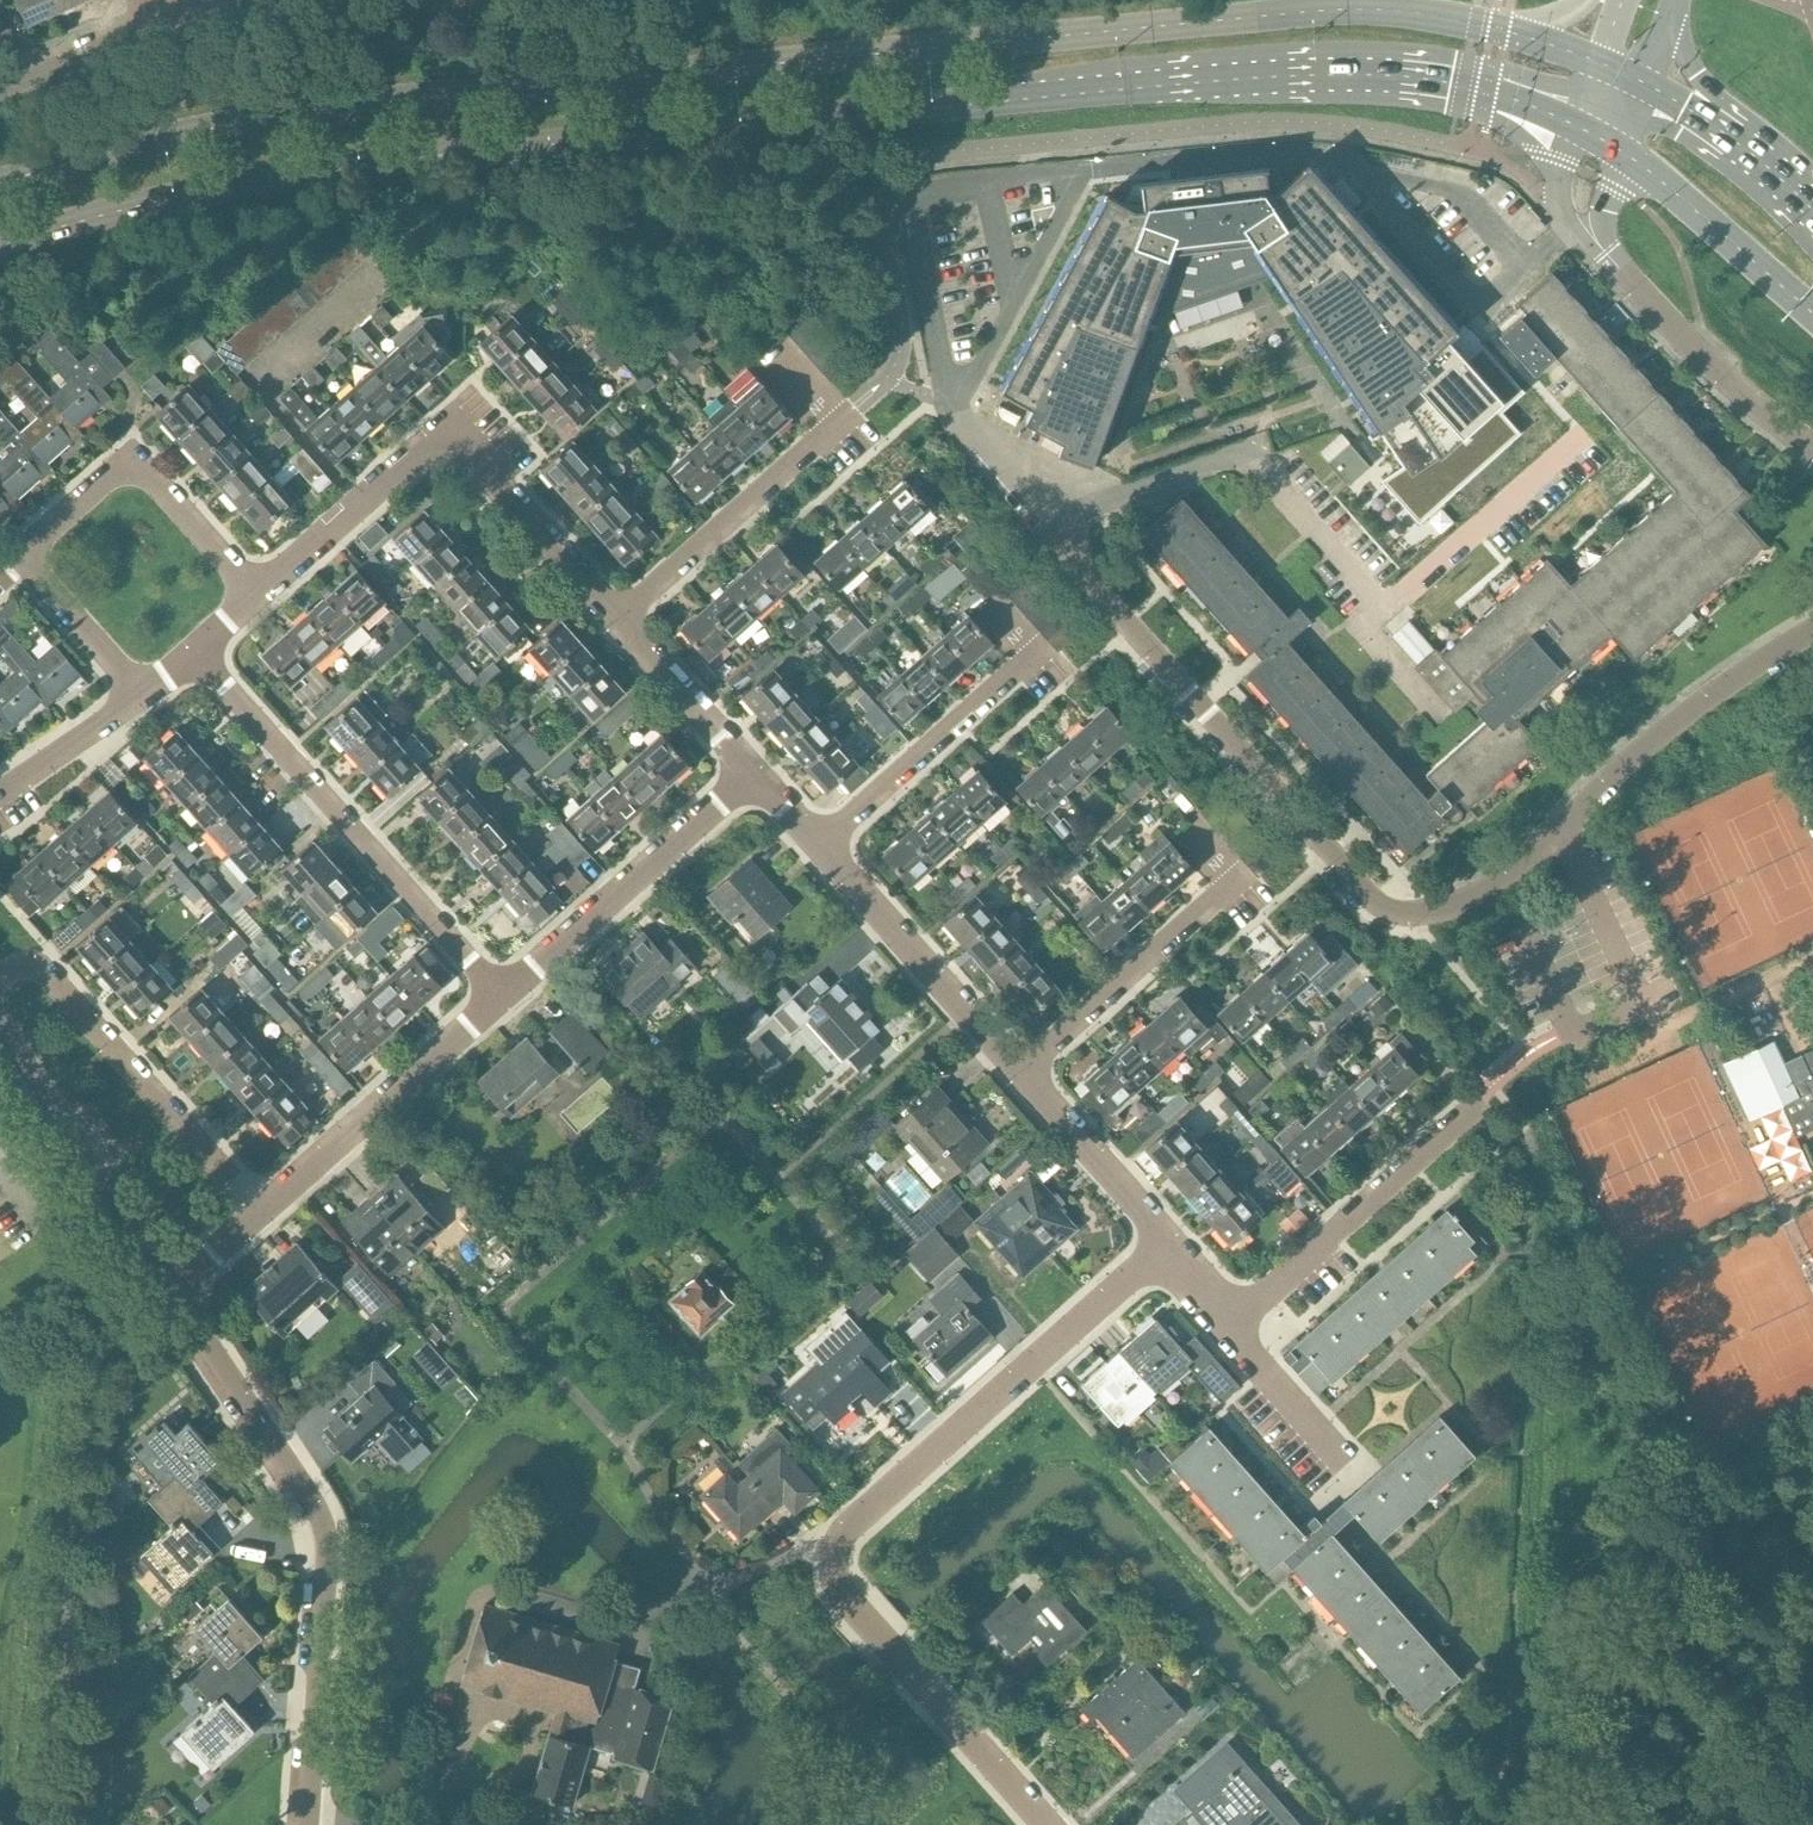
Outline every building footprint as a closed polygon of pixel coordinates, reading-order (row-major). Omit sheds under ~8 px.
[(57,0),(19,0),(29,24),(62,10),(57,0)] [(62,10),(84,0),(57,0),(62,10)] [(1108,194),(1002,390),(1033,407),(1026,421),(1035,426),(1033,429),(1034,430),(1036,426),(1063,440),(1058,452),(1093,465),(1146,320),(1276,275),(1380,431),(1403,466),(1381,481),(1419,524),(1520,433),(1502,413),(1524,393),(1506,372),(1503,369),(1494,359),(1490,355),(1481,344),(1464,359),(1447,340),(1458,331),(1309,164),(1278,192),(1269,194),(1266,169),(1268,169),(1268,168),(1140,183),(1140,184),(1142,184),(1145,208),(1136,209),(1108,194)] [(344,237),(365,260),(375,251),(354,228),(344,237)] [(334,246),(354,270),(365,260),(344,237),(334,246)] [(323,256),(344,279),(354,270),(334,246),(323,256)] [(344,279),(323,256),(312,265),(333,289),(344,279)] [(302,275),(322,298),(333,289),(312,265),(302,275)] [(1486,720),(1426,774),(1439,788),(1428,798),(1435,806),(1434,807),(1442,814),(1443,812),(1450,819),(1452,821),(1454,821),(1456,821),(1458,820),(1461,817),(1462,816),(1462,814),(1462,812),(1461,810),(1454,803),(1459,799),(1467,809),(1541,744),(1519,719),(1613,635),(1635,660),(1766,543),(1737,510),(1741,506),(1749,514),(1751,515),(1753,515),(1755,515),(1758,513),(1759,512),(1760,509),(1760,507),(1760,505),(1552,271),(1517,303),(1525,312),(1499,335),(1508,345),(1521,359),(1534,375),(1555,356),(1675,490),(1569,584),(1547,559),(1441,654),(1436,649),(1415,667),(1420,673),(1412,680),(1436,705),(1442,699),(1456,713),(1476,695),(1482,703),(1476,709),(1486,720)] [(322,298),(302,275),(291,284),(311,307),(322,298)] [(280,294),(300,317),(311,307),(291,284),(280,294)] [(561,293),(552,302),(562,314),(572,305),(561,293)] [(300,317),(280,294),(270,304),(290,326),(300,317)] [(290,326),(270,304),(259,313),(279,336),(290,326)] [(382,305),(371,315),(382,328),(393,318),(382,305)] [(572,325),(582,316),(572,305),(562,314),(572,325)] [(279,336),(259,313),(248,323),(268,345),(279,336)] [(399,347),(428,379),(451,358),(439,344),(447,336),(443,314),(423,318),(419,313),(391,338),(399,347)] [(501,368),(533,340),(512,317),(480,344),(501,368)] [(80,362),(43,321),(22,339),(30,348),(34,344),(69,382),(51,397),(14,356),(13,356),(84,436),(85,436),(77,427),(110,398),(113,401),(115,400),(103,387),(122,371),(126,366),(104,340),(80,362)] [(820,321),(796,343),(804,352),(829,331),(820,321)] [(268,345),(248,323),(238,332),(258,355),(268,345)] [(360,348),(376,367),(405,400),(428,379),(399,347),(387,358),(359,326),(348,336),(360,348)] [(676,336),(690,352),(702,342),(693,333),(691,334),(686,328),(676,336)] [(829,331),(804,352),(813,362),(837,341),(829,331)] [(227,342),(247,364),(258,355),(238,332),(227,342)] [(690,352),(676,336),(665,346),(680,362),(690,352)] [(554,364),(533,340),(501,368),(522,391),(554,364)] [(603,340),(593,349),(604,361),(614,353),(603,340)] [(837,341),(813,362),(822,372),(846,350),(837,341)] [(247,364),(227,342),(216,351),(225,362),(236,374),(247,364)] [(336,347),(326,356),(337,368),(347,359),(336,347)] [(846,350),(822,372),(831,382),(855,361),(846,350)] [(225,362),(216,351),(203,363),(213,373),(225,362)] [(613,372),(623,364),(614,353),(604,361),(613,372)] [(55,471),(56,471),(48,462),(81,433),(84,437),(84,436),(13,356),(0,368),(0,383),(5,379),(39,416),(21,432),(0,408),(0,410),(55,471)] [(575,387),(554,364),(522,391),(543,415),(575,387)] [(313,366),(303,376),(314,389),(324,379),(313,366)] [(376,367),(354,387),(383,420),(405,400),(376,367)] [(655,383),(646,374),(635,385),(643,394),(655,383)] [(791,417),(763,385),(756,377),(731,398),(767,438),(791,417)] [(251,391),(241,379),(229,391),(238,402),(251,391)] [(177,437),(210,408),(189,385),(156,414),(177,437)] [(625,394),(633,403),(643,394),(635,385),(625,394)] [(281,395),(281,400),(336,461),(359,440),(331,408),(319,418),(291,387),(281,395)] [(354,387),(331,408),(359,440),(383,420),(354,387)] [(575,387),(543,415),(565,439),(596,411),(575,387)] [(744,460),(767,438),(731,398),(708,419),(716,428),(744,460)] [(271,413),(266,408),(262,403),(248,414),(258,425),(271,413)] [(230,431),(210,408),(177,437),(198,460),(230,431)] [(25,507),(26,506),(18,497),(51,468),(54,472),(55,471),(0,410),(0,441),(9,452),(0,460),(0,478),(25,507)] [(617,422),(607,431),(619,444),(630,435),(617,422)] [(291,437),(282,426),(269,437),(279,448),(291,437)] [(716,428),(692,449),(720,481),(744,460),(716,428)] [(251,455),(230,431),(198,460),(218,484),(251,455)] [(629,454),(639,445),(630,435),(619,444),(629,454)] [(573,441),(541,469),(562,493),(594,466),(573,441)] [(1348,485),(1370,465),(1350,443),(1328,462),(1348,485)] [(324,472),(302,448),(290,460),(311,484),(324,472)] [(720,481),(692,449),(669,470),(696,502),(720,481)] [(271,477),(251,455),(218,484),(239,506),(271,477)] [(615,489),(594,466),(562,493),(583,517),(615,489)] [(659,492),(670,482),(662,474),(651,483),(659,492)] [(271,477),(239,506),(260,530),(292,501),(271,477)] [(22,504),(25,507),(0,478),(0,522),(22,504)] [(906,481),(883,502),(907,529),(930,509),(906,481)] [(670,482),(659,492),(680,516),(691,506),(670,482)] [(636,512),(615,489),(583,517),(604,541),(636,512)] [(1143,534),(1249,653),(1253,651),(1263,662),(1247,676),(1405,853),(1445,819),(1442,814),(1434,807),(1286,643),(1311,621),(1299,608),(1288,618),(1190,509),(1190,508),(1182,499),(1181,500),(1179,497),(1174,502),(1176,504),(1143,534)] [(883,502),(860,521),(885,549),(907,529),(883,502)] [(1431,520),(1441,531),(1451,521),(1442,510),(1431,520)] [(415,563),(446,535),(425,511),(393,539),(415,563)] [(636,512),(604,541),(625,565),(657,536),(636,512)] [(981,533),(965,515),(951,527),(967,545),(981,533)] [(862,569),(885,549),(860,521),(838,541),(862,569)] [(467,558),(446,535),(415,563),(436,586),(467,558)] [(862,569),(838,541),(815,561),(840,589),(862,569)] [(751,565),(779,596),(803,575),(775,544),(751,565)] [(952,554),(943,545),(931,556),(940,566),(952,554)] [(384,589),(395,580),(374,556),(363,566),(384,589)] [(912,573),(921,583),(940,566),(931,556),(912,573)] [(488,582),(467,558),(436,586),(457,610),(488,582)] [(961,572),(985,598),(998,586),(974,559),(961,572)] [(756,617),(779,596),(751,565),(728,586),(756,617)] [(1010,598),(1032,578),(1023,568),(1000,587),(1010,598)] [(334,592),(362,623),(386,602),(358,570),(334,592)] [(1032,578),(1010,598),(1020,609),(1042,589),(1032,578)] [(395,580),(384,589),(392,598),(403,589),(395,580)] [(509,605),(488,582),(457,610),(477,633),(509,605)] [(907,593),(899,584),(886,596),(894,605),(907,593)] [(733,638),(756,617),(728,586),(705,606),(733,638)] [(932,596),(924,587),(912,599),(919,608),(932,596)] [(1029,619),(1051,600),(1042,589),(1020,609),(1029,619)] [(334,592),(310,613),(339,644),(362,623),(334,592)] [(867,619),(872,625),(894,605),(886,596),(875,606),(878,609),(867,619)] [(53,645),(35,661),(1,624),(20,607),(12,599),(0,609),(0,654),(49,709),(50,709),(47,705),(80,676),(87,684),(88,683),(53,645)] [(900,609),(908,618),(919,608),(912,599),(900,609)] [(1039,630),(1061,610),(1051,600),(1029,619),(1039,630)] [(509,605),(477,633),(499,658),(530,630),(509,605)] [(733,638),(705,606),(681,627),(709,659),(733,638)] [(821,618),(813,609),(801,620),(808,629),(821,618)] [(1049,640),(1070,621),(1061,610),(1039,630),(1049,640)] [(315,665),(339,644),(310,613),(287,634),(315,665)] [(969,664),(992,643),(968,616),(945,636),(969,664)] [(425,617),(416,625),(426,637),(436,628),(425,617)] [(788,630),(796,639),(808,629),(801,620),(788,630)] [(551,673),(583,645),(561,621),(530,649),(551,673)] [(1070,621),(1049,640),(1058,651),(1080,632),(1070,621)] [(888,636),(879,627),(867,638),(875,647),(888,636)] [(437,648),(446,639),(436,628),(426,637),(437,648)] [(315,665),(287,634),(263,655),(291,687),(315,665)] [(403,647),(394,636),(383,646),(392,657),(403,647)] [(947,683),(969,664),(945,636),(923,656),(947,683)] [(855,648),(863,658),(875,647),(867,638),(855,648)] [(603,668),(583,645),(551,673),(572,696),(603,668)] [(824,645),(815,653),(826,666),(835,658),(824,645)] [(371,657),(380,667),(392,657),(383,646),(371,657)] [(762,670),(774,659),(766,650),(754,661),(762,670)] [(466,662),(456,651),(446,659),(457,671),(466,662)] [(432,653),(421,662),(432,674),(443,665),(432,653)] [(14,671),(0,683),(0,721),(11,734),(12,733),(9,729),(41,701),(49,710),(49,709),(0,654),(0,655),(14,671)] [(925,703),(947,683),(923,656),(901,676),(925,703)] [(837,678),(846,670),(835,658),(826,666),(837,678)] [(369,659),(360,666),(369,677),(378,669),(369,659)] [(738,691),(762,670),(754,661),(752,659),(728,680),(738,691)] [(493,662),(468,684),(480,698),(505,675),(493,662)] [(442,685),(452,675),(443,665),(432,674),(442,685)] [(603,668),(572,696),(593,721),(625,692),(603,668)] [(763,722),(794,694),(773,670),(742,698),(763,722)] [(925,703),(901,676),(878,696),(902,723),(925,703)] [(335,688),(345,699),(354,691),(344,680),(335,688)] [(345,699),(335,688),(311,710),(321,721),(345,699)] [(347,750),(378,722),(389,713),(368,689),(357,698),(326,726),(347,750)] [(856,700),(867,712),(877,704),(866,691),(856,700)] [(815,717),(794,694),(763,722),(784,745),(815,717)] [(606,719),(615,730),(639,709),(629,698),(606,719)] [(884,739),(897,728),(877,704),(867,712),(864,715),(884,739)] [(1109,755),(1131,735),(1107,708),(1084,728),(1109,755)] [(471,747),(496,725),(485,713),(460,735),(471,747)] [(784,745),(804,768),(835,740),(815,717),(784,745)] [(615,730),(606,719),(597,727),(606,738),(615,730)] [(3,726),(10,734),(11,734),(0,721),(0,728),(3,726)] [(399,745),(378,722),(347,750),(368,774),(399,745)] [(520,722),(504,736),(515,747),(530,734),(520,722)] [(1087,775),(1109,755),(1084,728),(1062,747),(1087,775)] [(166,783),(198,755),(177,731),(145,759),(166,783)] [(535,748),(539,744),(530,734),(515,747),(536,771),(546,761),(535,748)] [(639,755),(666,787),(691,765),(663,734),(639,755)] [(835,740),(804,768),(826,792),(857,764),(835,740)] [(399,745),(368,774),(389,798),(421,769),(399,745)] [(1062,747),(1040,767),(1065,794),(1087,775),(1062,747)] [(507,760),(497,748),(487,757),(498,768),(507,760)] [(578,760),(569,750),(558,760),(567,770),(578,760)] [(219,779),(198,755),(166,783),(187,807),(219,779)] [(639,755),(615,776),(643,807),(666,787),(639,755)] [(547,770),(556,780),(567,770),(558,760),(547,770)] [(523,766),(507,780),(518,792),(528,784),(525,781),(532,775),(523,766)] [(1065,794),(1040,767),(1017,787),(1062,838),(1074,828),(1063,817),(1060,820),(1052,811),(1059,805),(1061,807),(1064,807),(1067,806),(1068,803),(1068,800),(1067,797),(1065,794)] [(439,820),(470,793),(448,768),(417,796),(439,820)] [(953,791),(981,822),(1004,801),(977,770),(953,791)] [(1154,780),(1145,770),(1132,782),(1141,791),(1154,780)] [(619,828),(643,807),(615,776),(592,797),(619,828)] [(136,811),(147,801),(125,777),(122,780),(115,786),(136,811)] [(240,802),(219,779),(187,807),(208,830),(240,802)] [(1120,792),(1129,802),(1141,791),(1132,782),(1120,792)] [(527,803),(537,794),(528,784),(518,792),(527,803)] [(85,811),(113,844),(137,823),(109,790),(85,811)] [(957,843),(981,822),(953,791),(930,812),(957,843)] [(439,820),(460,844),(491,816),(470,793),(439,820)] [(619,828),(592,797),(568,818),(596,849),(619,828)] [(147,801),(136,811),(144,820),(155,810),(147,801)] [(261,826),(240,802),(208,830),(229,854),(261,826)] [(90,864),(113,844),(85,811),(62,832),(90,864)] [(1109,819),(1101,811),(1089,822),(1096,830),(1109,819)] [(935,864),(957,843),(930,812),(907,832),(935,864)] [(1134,822),(1126,813),(1113,825),(1121,834),(1134,822)] [(460,844),(481,868),(512,839),(491,816),(460,844)] [(536,861),(569,831),(561,822),(547,834),(549,837),(543,843),(544,844),(534,853),(538,857),(535,860),(536,861)] [(1078,832),(1085,840),(1096,830),(1089,822),(1078,832)] [(1101,835),(1109,844),(1121,834),(1113,825),(1101,835)] [(261,826),(229,854),(251,878),(283,850),(261,826)] [(533,863),(502,891),(523,915),(526,912),(536,922),(560,900),(551,890),(554,887),(544,875),(566,855),(576,867),(590,855),(569,831),(536,861),(533,863)] [(67,885),(90,864),(62,832),(39,853),(67,885)] [(935,864),(907,832),(883,853),(911,885),(935,864)] [(1171,890),(1194,870),(1170,843),(1170,842),(1162,833),(1139,853),(1148,862),(1147,863),(1171,890)] [(1023,844),(1014,835),(1002,846),(1010,855),(1023,844)] [(178,837),(168,846),(178,857),(187,848),(178,837)] [(481,868),(502,891),(533,863),(512,839),(481,868)] [(195,841),(187,848),(178,857),(187,868),(197,859),(190,851),(198,845),(195,841)] [(303,893),(334,865),(313,842),(282,870),(303,893)] [(990,857),(998,866),(1010,855),(1002,846),(990,857)] [(67,885),(39,853),(15,875),(15,876),(4,886),(30,915),(42,905),(43,906),(67,885)] [(1089,862),(1081,853),(1068,864),(1077,873),(1089,862)] [(147,857),(135,868),(143,877),(155,867),(147,857)] [(748,860),(709,895),(733,922),(739,917),(757,936),(790,906),(748,860)] [(1149,910),(1171,890),(1147,863),(1124,883),(1149,910)] [(1056,875),(1065,884),(1077,873),(1068,864),(1056,875)] [(303,893),(295,900),(316,924),(324,917),(355,889),(334,865),(303,893)] [(131,872),(125,877),(133,886),(139,881),(143,877),(135,868),(131,872)] [(180,869),(171,877),(185,893),(194,885),(180,869)] [(218,883),(208,871),(198,880),(208,891),(218,883)] [(1026,871),(1016,880),(1027,893),(1037,884),(1026,871)] [(976,885),(968,876),(956,887),(964,896),(976,885)] [(246,881),(220,905),(232,917),(258,893),(246,881)] [(1124,883),(1102,903),(1126,930),(1149,910),(1124,883)] [(1038,907),(1048,898),(1037,884),(1027,893),(1038,907)] [(194,903),(203,895),(194,885),(185,893),(194,903)] [(943,899),(951,908),(964,896),(956,887),(943,899)] [(355,889),(324,917),(316,924),(337,949),(377,913),(355,889)] [(965,948),(997,920),(975,896),(944,924),(965,948)] [(108,909),(99,899),(88,909),(97,919),(108,909)] [(1126,930),(1102,903),(1080,922),(1104,950),(1126,930)] [(98,970),(130,942),(129,941),(141,929),(121,906),(77,945),(98,970)] [(51,939),(62,951),(97,919),(88,909),(79,916),(78,915),(51,939)] [(227,926),(214,911),(199,924),(212,939),(227,926)] [(358,939),(365,948),(372,942),(374,944),(391,929),(381,919),(358,939)] [(1017,943),(997,920),(965,948),(985,970),(1017,943)] [(220,971),(248,945),(238,933),(209,959),(220,971)] [(1285,953),(1310,981),(1332,960),(1308,933),(1285,953)] [(645,934),(601,973),(627,1002),(641,1018),(680,983),(677,980),(694,965),(671,940),(659,950),(645,934)] [(365,948),(358,939),(347,949),(354,958),(365,948)] [(151,965),(130,942),(98,970),(119,994),(122,992),(151,965)] [(260,947),(254,952),(267,966),(277,957),(265,943),(260,947)] [(985,970),(1006,994),(1037,966),(1017,943),(985,970)] [(415,954),(390,976),(419,1007),(443,986),(441,983),(452,974),(438,958),(428,947),(417,956),(415,954)] [(1288,1001),(1310,981),(1285,953),(1263,973),(1288,1001)] [(172,989),(151,965),(122,992),(119,994),(140,1017),(172,989)] [(335,976),(326,966),(310,980),(319,990),(335,976)] [(1037,966),(1006,994),(1027,1018),(1029,1016),(1035,1022),(1047,1012),(1041,1005),(1058,990),(1037,966)] [(287,967),(276,977),(288,990),(299,981),(287,967)] [(258,981),(248,969),(238,978),(249,989),(258,981)] [(1265,1021),(1288,1001),(1263,973),(1241,993),(1265,1021)] [(390,976),(367,997),(395,1028),(419,1007),(390,976)] [(870,1035),(882,1024),(841,978),(820,997),(807,983),(773,1012),(773,1013),(775,1012),(792,1031),(791,1032),(791,1033),(808,1019),(842,1058),(841,1059),(842,1060),(847,1056),(860,1070),(883,1049),(870,1035)] [(299,990),(308,1000),(319,990),(310,980),(299,990)] [(190,1041),(222,1013),(200,989),(168,1017),(190,1041)] [(269,993),(260,1001),(270,1012),(279,1004),(269,993)] [(1265,1021),(1241,993),(1218,1014),(1243,1041),(1265,1021)] [(1154,1016),(1182,1048),(1190,1057),(1214,1035),(1206,1027),(1215,1019),(1202,1004),(1193,1012),(1178,995),(1154,1016)] [(367,997),(344,1018),(371,1049),(395,1028),(367,997)] [(1356,1007),(1347,998),(1335,1009),(1344,1018),(1356,1007)] [(280,1023),(289,1015),(279,1004),(270,1012),(280,1023)] [(770,1017),(760,1006),(747,1017),(757,1028),(770,1017)] [(1323,1020),(1332,1029),(1344,1018),(1335,1009),(1323,1020)] [(243,1036),(222,1013),(190,1041),(211,1065),(243,1036)] [(565,1015),(542,1036),(589,1089),(625,1057),(599,1027),(586,1038),(565,1015)] [(1159,1068),(1182,1048),(1154,1016),(1131,1037),(1140,1047),(1159,1068)] [(371,1049),(344,1018),(320,1039),(347,1070),(371,1049)] [(1351,1018),(1338,1029),(1346,1038),(1359,1027),(1351,1018)] [(1396,1095),(1418,1075),(1408,1064),(1419,1054),(1401,1035),(1390,1045),(1393,1048),(1379,1061),(1376,1057),(1367,1065),(1370,1069),(1371,1068),(1396,1095)] [(211,1065),(232,1088),(264,1060),(243,1036),(211,1065)] [(542,1036),(519,1056),(539,1079),(527,1091),(553,1121),(589,1089),(542,1036)] [(1135,1090),(1159,1068),(1140,1047),(1131,1037),(1119,1047),(1107,1058),(1135,1090)] [(1311,1047),(1302,1037),(1289,1049),(1298,1058),(1311,1047)] [(1336,1048),(1328,1038),(1315,1050),(1323,1059),(1336,1048)] [(1750,1120),(1783,1104),(1798,1137),(1812,1129),(1812,1049),(1785,1063),(1777,1047),(1774,1040),(1723,1064),(1750,1120)] [(310,1061),(321,1052),(313,1043),(302,1052),(310,1061)] [(1278,1059),(1286,1069),(1298,1058),(1289,1049),(1278,1059)] [(1303,1060),(1311,1070),(1323,1059),(1315,1050),(1303,1060)] [(321,1052),(310,1061),(331,1085),(342,1076),(321,1052)] [(1135,1090),(1107,1058),(1084,1079),(1112,1111),(1135,1090)] [(232,1088),(253,1111),(285,1084),(264,1060),(232,1088)] [(1225,1070),(1216,1061),(1204,1072),(1212,1082),(1225,1070)] [(1374,1115),(1396,1095),(1371,1068),(1370,1069),(1349,1087),(1374,1115)] [(1261,1071),(1236,1094),(1245,1104),(1270,1082),(1261,1071)] [(1192,1083),(1200,1092),(1212,1082),(1204,1072),(1192,1083)] [(1326,1107),(1351,1135),(1374,1115),(1349,1087),(1343,1081),(1320,1101),(1326,1107)] [(285,1084),(253,1111),(275,1136),(276,1134),(288,1147),(317,1121),(305,1109),(306,1108),(285,1084)] [(963,1115),(938,1088),(895,1126),(944,1181),(983,1145),(959,1118),(963,1115)] [(1229,1097),(1219,1106),(1230,1118),(1240,1109),(1229,1097)] [(1261,1099),(1248,1110),(1257,1119),(1269,1108),(1261,1099)] [(1157,1113),(1165,1122),(1177,1112),(1170,1103),(1157,1113)] [(1329,1155),(1351,1135),(1326,1107),(1304,1127),(1329,1155)] [(1246,1142),(1258,1130),(1240,1109),(1230,1118),(1235,1124),(1232,1127),(1246,1142)] [(1165,1122),(1157,1113),(1155,1111),(1132,1132),(1142,1143),(1165,1122)] [(1329,1155),(1304,1127),(1296,1117),(1274,1138),(1307,1175),(1329,1155)] [(1167,1174),(1198,1146),(1177,1123),(1146,1150),(1167,1174)] [(1271,1164),(1280,1156),(1269,1143),(1259,1152),(1271,1164)] [(1218,1169),(1198,1146),(1167,1174),(1187,1197),(1218,1169)] [(1243,1189),(1238,1193),(1208,1220),(1229,1244),(1232,1241),(1237,1246),(1249,1234),(1245,1229),(1265,1212),(1251,1197),(1271,1179),(1284,1194),(1300,1179),(1280,1156),(1271,1164),(1264,1171),(1263,1170),(1243,1189)] [(432,1167),(422,1176),(439,1196),(449,1187),(432,1167)] [(1238,1193),(1218,1169),(1187,1197),(1208,1220),(1238,1193)] [(1001,1198),(1049,1252),(1076,1228),(1058,1207),(1062,1204),(1032,1171),(1001,1198)] [(396,1173),(369,1197),(417,1251),(444,1227),(396,1173)] [(369,1197),(350,1214),(343,1221),(391,1275),(417,1251),(369,1197)] [(1049,1252),(1001,1198),(974,1221),(1022,1276),(1049,1252)] [(935,1228),(949,1243),(974,1221),(960,1205),(935,1228)] [(1487,1243),(1478,1234),(1473,1239),(1455,1220),(1459,1216),(1454,1211),(1451,1214),(1446,1209),(1297,1342),(1282,1356),(1317,1395),(1331,1381),(1332,1382),(1476,1254),(1475,1253),(1487,1243)] [(949,1243),(935,1228),(934,1227),(904,1253),(930,1282),(959,1255),(948,1243),(949,1243)] [(298,1242),(245,1289),(274,1322),(273,1323),(276,1327),(277,1326),(285,1334),(339,1288),(298,1242)] [(394,1303),(357,1263),(339,1280),(375,1320),(394,1303)] [(731,1306),(734,1304),(719,1287),(718,1288),(703,1271),(686,1285),(687,1286),(670,1302),(675,1308),(674,1309),(675,1311),(677,1309),(701,1336),(719,1320),(724,1325),(738,1312),(731,1306)] [(944,1287),(945,1288),(931,1300),(944,1315),(933,1326),(931,1323),(913,1339),(932,1360),(933,1359),(947,1375),(992,1335),(970,1309),(980,1299),(959,1275),(944,1287)] [(798,1382),(784,1394),(794,1406),(794,1405),(813,1427),(827,1414),(835,1423),(851,1408),(852,1409),(855,1407),(844,1394),(855,1384),(874,1406),(890,1392),(875,1374),(889,1362),(844,1312),(806,1346),(819,1361),(798,1381),(798,1382)] [(1155,1391),(1186,1364),(1193,1359),(1182,1346),(1157,1317),(1118,1351),(1155,1391)] [(445,1336),(432,1323),(424,1330),(437,1344),(445,1336)] [(1220,1402),(1239,1385),(1195,1335),(1182,1346),(1193,1359),(1186,1364),(1220,1402)] [(428,1342),(414,1355),(444,1388),(458,1375),(428,1342)] [(1155,1391),(1118,1351),(1081,1384),(1117,1424),(1155,1391)] [(349,1383),(361,1396),(325,1428),(334,1438),(327,1443),(335,1452),(341,1446),(353,1459),(376,1438),(397,1462),(422,1439),(417,1433),(418,1432),(413,1427),(412,1428),(401,1416),(402,1415),(383,1392),(395,1382),(375,1360),(349,1383)] [(763,1369),(752,1378),(758,1385),(766,1393),(776,1384),(768,1374),(763,1369)] [(1378,1541),(1474,1456),(1439,1416),(1343,1501),(1354,1514),(1378,1541)] [(144,1438),(176,1474),(211,1513),(225,1501),(203,1477),(223,1459),(190,1421),(177,1433),(165,1419),(144,1438)] [(1304,1535),(1209,1428),(1170,1463),(1266,1572),(1306,1537),(1304,1535)] [(750,1476),(747,1479),(773,1508),(783,1499),(795,1512),(818,1491),(786,1455),(794,1448),(777,1429),(738,1464),(750,1476)] [(176,1474),(149,1498),(174,1526),(146,1551),(177,1586),(214,1553),(193,1529),(211,1513),(176,1474)] [(773,1508),(747,1479),(737,1487),(726,1474),(702,1495),(740,1538),(773,1508)] [(1321,1521),(1332,1534),(1354,1514),(1343,1501),(1321,1521)] [(1459,1677),(1332,1534),(1321,1521),(1304,1535),(1306,1537),(1266,1572),(1277,1584),(1292,1571),(1419,1712),(1459,1677)] [(1007,1649),(1021,1638),(1071,1595),(1043,1564),(1024,1581),(1017,1572),(984,1601),(992,1610),(981,1620),(1007,1649)] [(1103,1632),(1071,1595),(1021,1638),(1046,1666),(1056,1657),(1064,1666),(1103,1632)] [(195,1628),(216,1651),(217,1651),(251,1690),(265,1677),(244,1653),(264,1636),(230,1598),(195,1628)] [(620,1645),(491,1607),(485,1605),(461,1685),(557,1714),(550,1735),(590,1747),(613,1753),(612,1758),(655,1770),(675,1697),(636,1686),(641,1667),(615,1660),(620,1645)] [(214,1703),(186,1728),(217,1763),(255,1729),(233,1706),(251,1690),(217,1651),(216,1651),(189,1675),(214,1703)] [(1114,1729),(1162,1687),(1137,1659),(1080,1710),(1091,1722),(1100,1714),(1114,1729)] [(1162,1687),(1114,1729),(1136,1754),(1132,1757),(1133,1758),(1185,1712),(1162,1687)] [(550,1735),(533,1793),(573,1805),(590,1747),(550,1735)] [(1174,1790),(1205,1824),(1286,1824),(1237,1770),(1237,1771),(1218,1751),(1174,1790)]
